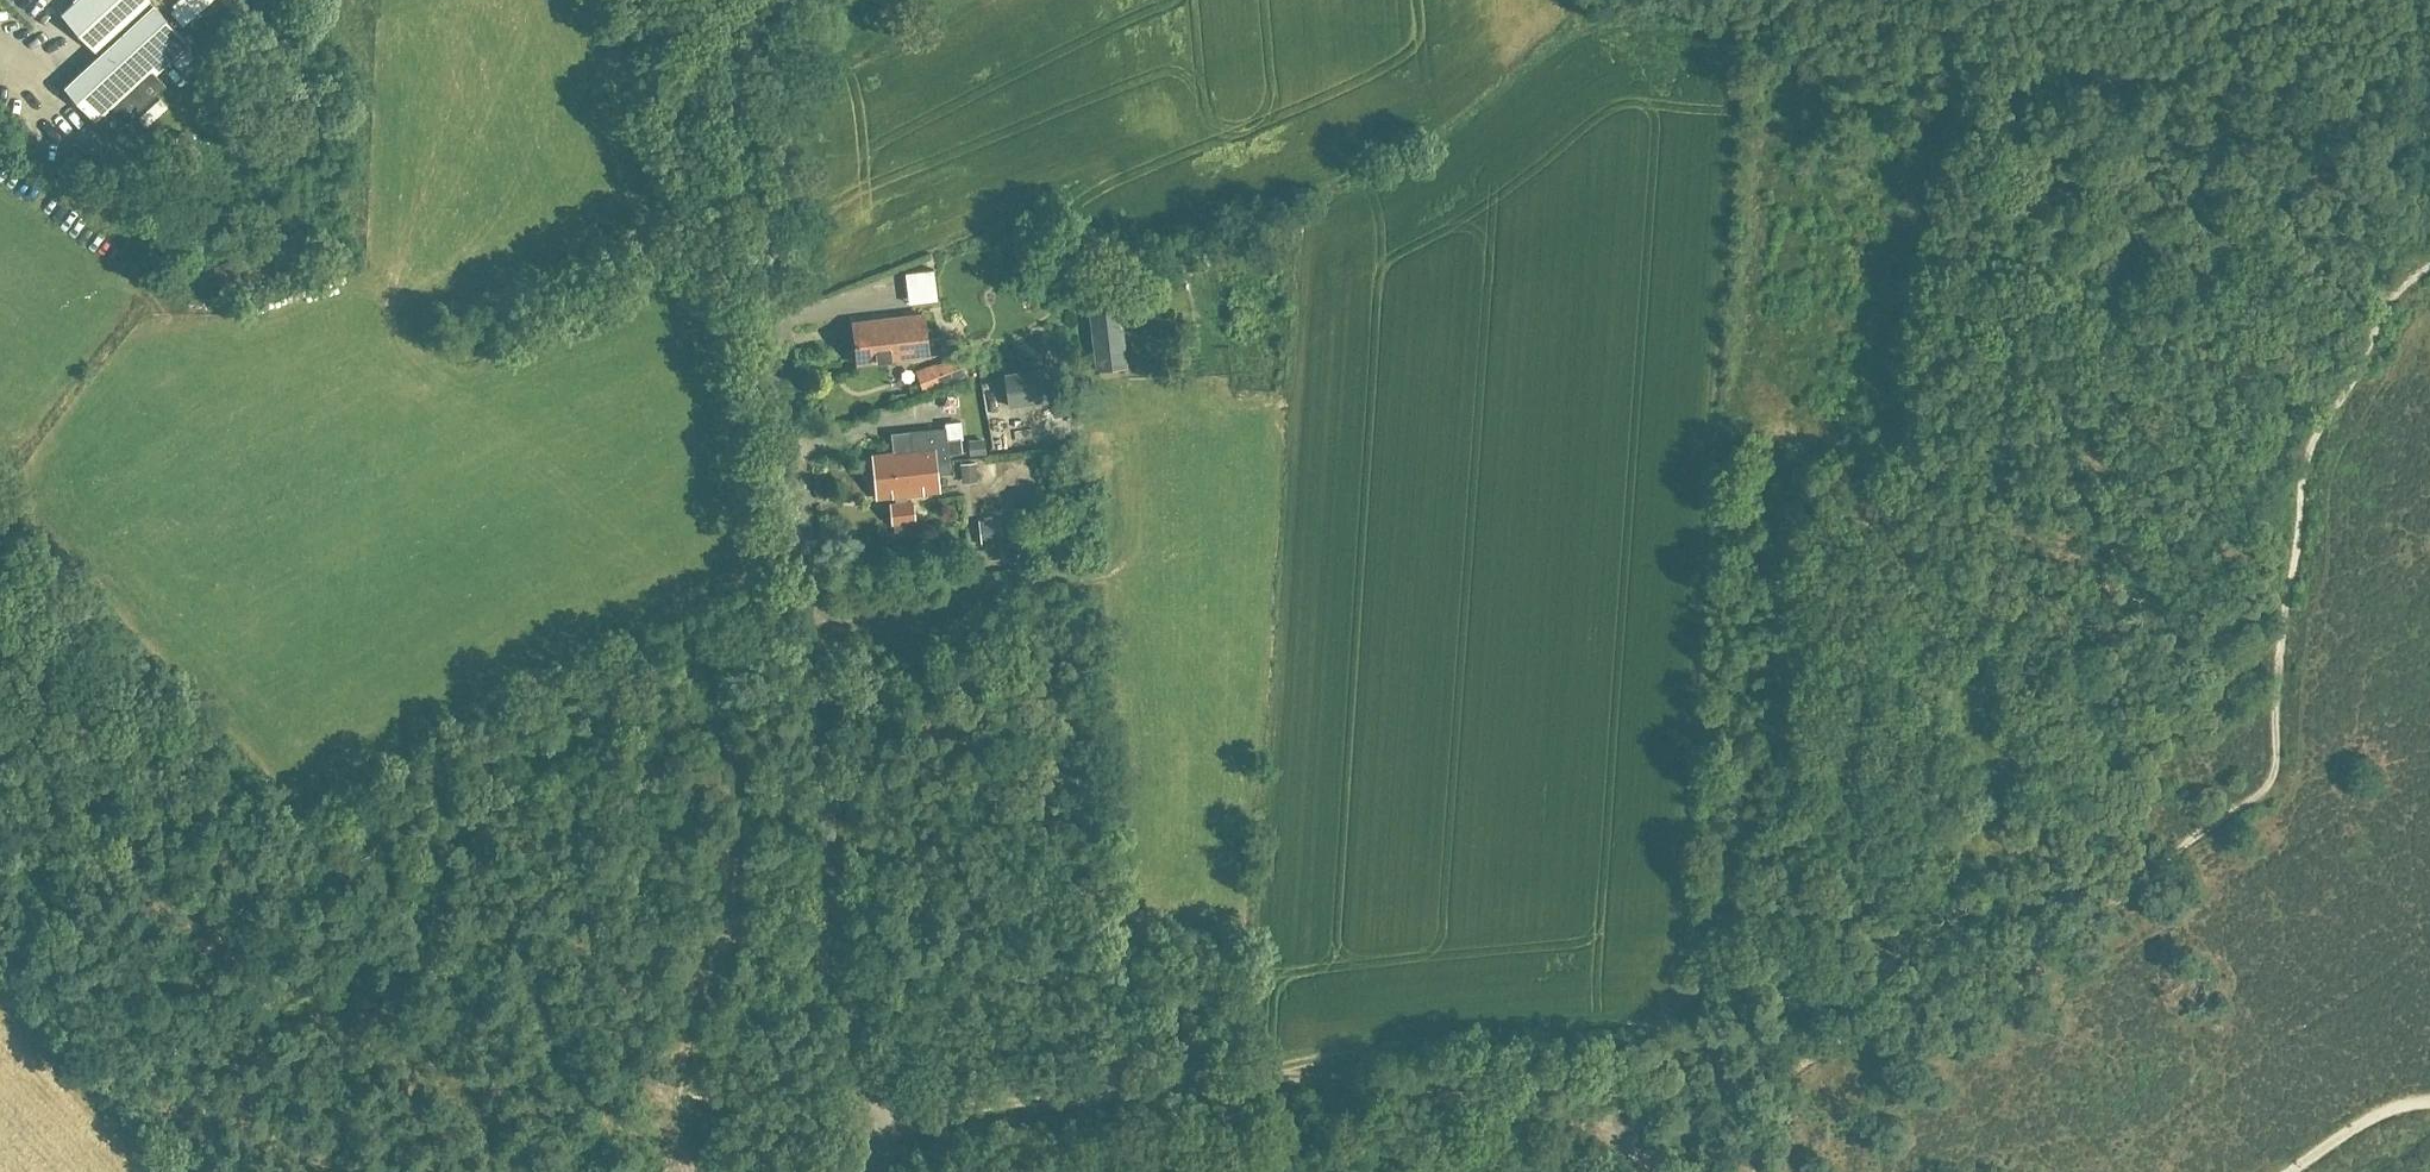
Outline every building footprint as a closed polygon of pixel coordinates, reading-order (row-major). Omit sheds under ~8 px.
[(188,43),(154,5),(153,6),(147,0),(75,0),(61,13),(94,49),(101,42),(106,48),(64,86),(109,136),(166,85),(155,73),(188,43)] [(911,301),(942,299),(940,266),(909,268),(911,301)] [(1099,369),(1126,366),(1120,307),(1092,311),(1099,369)] [(939,337),(927,338),(925,314),(889,318),(894,359),(929,355),(941,354),(939,337)] [(894,359),(889,318),(854,322),(858,363),(894,359)] [(971,371),(968,359),(920,368),(923,381),(971,371)] [(972,431),(1006,429),(1005,408),(971,410),(972,431)] [(907,492),(918,491),(940,488),(939,474),(953,472),(951,460),(964,458),(961,437),(963,437),(961,420),(947,422),(948,428),(912,432),(913,448),(873,453),(878,496),(896,494),(896,501),(891,502),(893,520),(894,520),(895,531),(909,529),(908,518),(915,518),(913,500),(908,500),(907,492)] [(980,546),(1006,543),(1003,516),(988,517),(989,528),(979,529),(980,546)] [(15,697),(0,680),(0,709),(15,697)]
